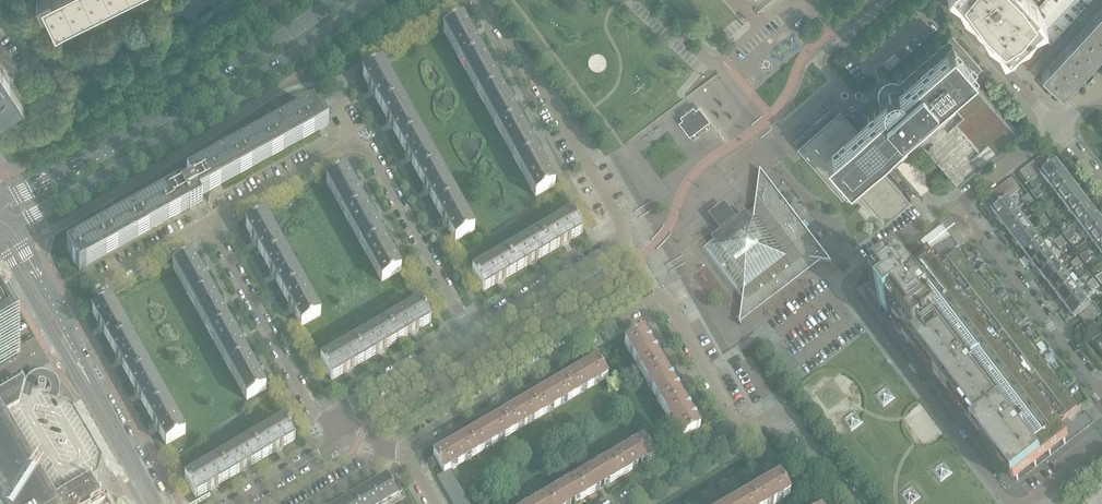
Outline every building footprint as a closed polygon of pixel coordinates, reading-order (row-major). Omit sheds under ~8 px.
[(43,8),(43,7),(47,5),(55,23),(54,24),(57,30),(116,0),(39,0),(43,8)] [(971,1),(969,3),(977,13),(980,11),(987,19),(985,21),(989,25),(993,30),(995,28),(1002,36),(1000,38),(1009,48),(1011,46),(1014,50),(1028,34),(1027,33),(1029,31),(1021,22),(1030,14),(1032,16),(1041,8),(1039,6),(1040,5),(1035,0),(970,0),(971,1)] [(1092,0),(1043,0),(1039,5),(1024,21),(1033,30),(1050,45),(1092,0)] [(1056,87),(1060,91),(1095,52),(1101,44),(1101,7),(1041,73),(1056,87)] [(461,64),(481,52),(463,19),(442,30),(461,64)] [(865,120),(858,126),(849,116),(848,116),(840,106),(797,144),(806,154),(841,195),(853,185),(884,220),(910,197),(874,156),(880,151),(879,150),(885,145),(926,110),(977,65),(954,40),(895,92),(894,91),(893,91),(892,91),(891,91),(891,92),(890,92),(889,92),(889,93),(889,94),(889,95),(889,96),(889,97),(881,104),(867,117),(868,117),(865,120)] [(1019,56),(1029,48),(1025,43),(1015,51),(1019,56)] [(480,97),(500,86),(481,52),(461,64),(480,97)] [(2,111),(1,112),(2,112),(25,97),(24,97),(23,97),(0,62),(0,108),(2,111)] [(381,108),(400,97),(382,64),(362,75),(381,108)] [(1017,129),(982,89),(975,81),(927,122),(924,118),(917,123),(921,128),(915,133),(957,181),(1017,129)] [(500,86),(480,97),(498,130),(518,119),(500,86)] [(399,141),(419,130),(400,97),(381,108),(399,141)] [(684,121),(685,123),(685,122),(690,129),(702,120),(703,119),(698,113),(698,112),(697,111),(693,106),(692,107),(680,116),(684,121)] [(192,183),(181,190),(189,206),(191,209),(202,203),(198,195),(323,126),(313,107),(188,176),(192,183)] [(518,119),(498,130),(517,163),(536,152),(518,119)] [(418,175),(437,163),(419,130),(399,141),(418,175)] [(536,152),(517,163),(535,197),(555,186),(536,152)] [(1051,166),(1042,155),(1037,160),(1045,170),(1051,166)] [(1031,164),(1039,174),(1040,175),(1041,174),(1040,174),(1045,170),(1037,160),(1031,164)] [(1049,185),(1065,173),(1056,162),(1051,166),(1045,170),(1040,174),(1041,174),(1049,185)] [(436,208),(456,197),(437,163),(418,175),(436,208)] [(1026,168),(1034,179),(1040,175),(1039,174),(1031,164),(1026,168)] [(1034,179),(1026,168),(1020,172),(1028,182),(1029,183),(1034,179)] [(712,238),(701,246),(743,301),(741,314),(741,315),(742,315),(744,317),(803,271),(801,268),(810,260),(821,262),(832,263),(816,242),(775,189),(761,170),(761,169),(760,169),(759,169),(759,170),(760,170),(757,195),(756,204),(736,219),(735,220),(742,228),(728,239),(721,230),(720,231),(712,238)] [(345,215),(364,204),(346,171),(326,182),(345,215)] [(1028,182),(1020,172),(1017,175),(1025,185),(1028,182)] [(1057,196),(1073,183),(1065,173),(1049,185),(1057,196)] [(1006,183),(1015,194),(1020,190),(1012,179),(1006,183)] [(1015,194),(1006,183),(1001,187),(1009,198),(1015,194)] [(1073,183),(1057,196),(1065,206),(1081,194),(1073,183)] [(77,266),(78,266),(87,261),(88,262),(189,206),(181,190),(179,187),(67,249),(77,266)] [(1009,198),(1001,187),(995,191),(1004,202),(1007,199),(1009,198)] [(1034,196),(1040,191),(1038,188),(1031,192),(1034,196)] [(989,196),(998,207),(1004,202),(995,191),(989,196)] [(1040,191),(1034,196),(1037,200),(1042,194),(1040,191)] [(1025,203),(1031,198),(1028,194),(1022,200),(1025,203)] [(1073,217),(1089,205),(1081,194),(1065,206),(1073,217)] [(456,197),(436,208),(455,241),(475,230),(456,197)] [(1001,222),(1015,210),(1007,199),(1004,202),(998,207),(992,211),(1001,222)] [(363,249),(383,238),(364,204),(345,215),(363,249)] [(1089,205),(1073,217),(1081,227),(1097,215),(1089,205)] [(1009,232),(1024,221),(1015,210),(1001,222),(1009,232)] [(1057,213),(1050,217),(1053,221),(1059,215),(1057,213)] [(538,233),(549,253),(582,234),(571,214),(538,233)] [(264,260),(284,249),(265,215),(245,226),(264,260)] [(1101,228),(1101,222),(1097,215),(1081,227),(1089,238),(1101,228)] [(1041,225),(1047,220),(1045,216),(1039,222),(1041,225)] [(1024,221),(1009,232),(1017,243),(1032,232),(1024,221)] [(1089,238),(1097,249),(1101,245),(1101,228),(1089,238)] [(1025,254),(1040,242),(1032,232),(1017,243),(1025,254)] [(549,253),(538,233),(505,253),(516,272),(549,253)] [(1073,234),(1067,239),(1070,243),(1075,237),(1073,234)] [(920,240),(856,289),(1008,488),(1012,485),(1013,485),(1042,463),(1041,463),(1069,442),(1069,441),(1072,439),(1094,422),(1086,412),(1083,413),(1071,422),(1068,417),(1079,408),(1082,406),(1074,396),(1065,385),(1050,365),(1041,354),(1026,334),(1018,322),(1002,303),(994,291),(978,271),(970,260),(962,250),(958,245),(951,236),(951,237),(930,253),(928,251),(928,250),(925,246),(924,245),(921,241),(920,240)] [(1057,246),(1064,241),(1061,237),(1055,243),(1057,246)] [(383,238),(363,249),(381,282),(401,271),(393,256),(383,238)] [(1040,242),(1025,254),(1033,264),(1048,253),(1040,242)] [(284,249),(264,260),(282,293),(302,282),(284,249)] [(516,272),(505,253),(472,272),(483,292),(516,272)] [(1041,275),(1056,264),(1048,253),(1033,264),(1041,275)] [(1089,255),(1083,260),(1086,264),(1092,258),(1089,255)] [(172,267),(189,297),(191,300),(210,289),(192,256),(172,267)] [(1074,267),(1080,262),(1077,258),(1072,264),(1074,267)] [(1080,262),(1074,267),(1076,270),(1083,266),(1080,262)] [(1056,264),(1041,275),(1049,286),(1064,274),(1056,264)] [(1057,296),(1072,285),(1067,279),(1072,275),(1069,271),(1064,274),(1049,286),(1057,296)] [(1090,288),(1096,283),(1093,280),(1088,285),(1090,288)] [(302,282),(282,293),(301,326),(321,315),(302,282)] [(1096,283),(1090,288),(1092,291),(1099,287),(1096,283)] [(1072,285),(1057,296),(1066,307),(1080,296),(1085,292),(1082,288),(1077,291),(1072,285)] [(209,333),(229,323),(210,289),(191,300),(209,333)] [(1080,296),(1066,307),(1074,318),(1078,314),(1082,320),(1095,310),(1091,304),(1088,306),(1080,296)] [(110,345),(130,334),(111,301),(92,311),(110,345)] [(1091,304),(1095,310),(1099,316),(1101,314),(1101,310),(1095,301),(1091,304)] [(386,322),(398,342),(431,323),(419,303),(386,322)] [(1086,326),(1099,316),(1095,310),(1082,320),(1086,326)] [(17,359),(16,357),(21,354),(0,319),(0,370),(17,359)] [(353,342),(365,361),(398,342),(386,322),(353,342)] [(228,367),(248,356),(229,323),(209,333),(228,367)] [(631,357),(632,356),(637,365),(636,366),(640,372),(641,371),(643,376),(662,365),(650,346),(643,333),(624,344),(629,351),(628,351),(631,357)] [(130,334),(110,345),(129,378),(148,367),(130,334)] [(1101,339),(1097,334),(1090,339),(1101,355),(1101,339)] [(365,361),(353,342),(320,361),(332,380),(365,361)] [(248,356),(228,367),(246,400),(266,389),(248,356)] [(564,378),(575,397),(608,377),(597,359),(584,367),(580,369),(564,378)] [(651,390),(657,399),(656,399),(659,405),(660,404),(662,408),(681,398),(662,365),(643,376),(648,384),(647,384),(651,390)] [(148,367),(129,378),(147,411),(167,401),(148,367)] [(90,502),(91,502),(91,501),(101,495),(91,477),(98,473),(102,459),(102,457),(74,410),(70,403),(56,399),(44,397),(44,396),(45,396),(45,395),(44,394),(45,392),(46,386),(40,384),(39,388),(34,387),(34,386),(34,385),(35,385),(35,384),(35,383),(36,383),(36,382),(37,382),(37,381),(38,381),(39,381),(39,380),(40,380),(41,380),(42,380),(43,380),(44,380),(45,380),(46,381),(47,381),(47,382),(48,382),(48,383),(49,383),(49,384),(57,378),(56,377),(55,377),(55,376),(54,376),(54,375),(53,375),(53,374),(52,374),(51,374),(51,373),(50,373),(49,372),(48,372),(47,372),(46,371),(45,371),(44,371),(43,371),(42,371),(41,371),(40,371),(39,371),(38,371),(36,372),(35,372),(35,373),(34,373),(33,373),(32,374),(31,375),(30,375),(30,376),(29,376),(29,377),(28,378),(28,379),(27,379),(27,380),(26,381),(26,382),(25,383),(25,384),(23,380),(18,382),(13,385),(9,388),(4,391),(0,393),(0,503),(87,503),(90,502)] [(575,397),(564,378),(547,388),(547,389),(543,391),(542,391),(531,397),(542,416),(575,397)] [(896,398),(887,385),(874,395),(884,408),(896,398)] [(542,416),(531,397),(517,406),(513,409),(513,408),(499,416),(510,435),(542,416)] [(670,423),(671,423),(674,428),(673,429),(676,434),(677,434),(681,441),(700,430),(681,398),(662,408),(668,417),(667,418),(670,423)] [(167,401),(147,411),(166,445),(186,434),(167,401)] [(854,411),(843,419),(852,432),(864,423),(863,422),(862,420),(854,411)] [(510,435),(499,416),(488,423),(484,426),(484,425),(466,436),(477,454),(510,435)] [(250,440),(262,459),(295,440),(284,421),(250,440)] [(477,454),(466,436),(450,445),(451,445),(447,448),(446,447),(433,455),(444,473),(450,470),(477,454)] [(631,445),(631,446),(622,451),(622,450),(616,454),(616,455),(611,458),(622,476),(637,467),(641,464),(642,465),(655,457),(644,439),(637,443),(636,442),(631,445)] [(262,459),(250,440),(217,459),(229,479),(262,459)] [(597,465),(598,465),(589,471),(588,470),(583,473),(583,474),(578,477),(589,495),(600,489),(600,488),(604,486),(604,487),(622,476),(611,458),(604,462),(603,461),(597,465)] [(185,479),(189,486),(196,498),(229,479),(217,459),(185,479)] [(944,460),(931,470),(941,483),(953,473),(944,460)] [(444,473),(438,477),(441,481),(453,474),(450,470),(444,473)] [(453,474),(441,481),(445,488),(456,481),(453,474)] [(565,485),(559,488),(559,487),(553,491),(554,491),(546,496),(550,503),(573,503),(575,503),(589,495),(578,477),(570,482),(570,481),(564,484),(565,485)] [(761,488),(747,496),(752,503),(774,503),(790,495),(779,477),(761,488)] [(341,503),(408,503),(403,495),(398,487),(394,490),(387,478),(341,503)] [(456,481),(445,488),(448,493),(460,487),(456,481)] [(898,494),(906,503),(913,503),(921,498),(911,484),(898,494)] [(460,487),(448,493),(451,499),(463,492),(460,487)] [(451,499),(454,503),(456,503),(466,498),(463,492),(451,499)] [(733,503),(752,503),(747,496),(733,503)]
